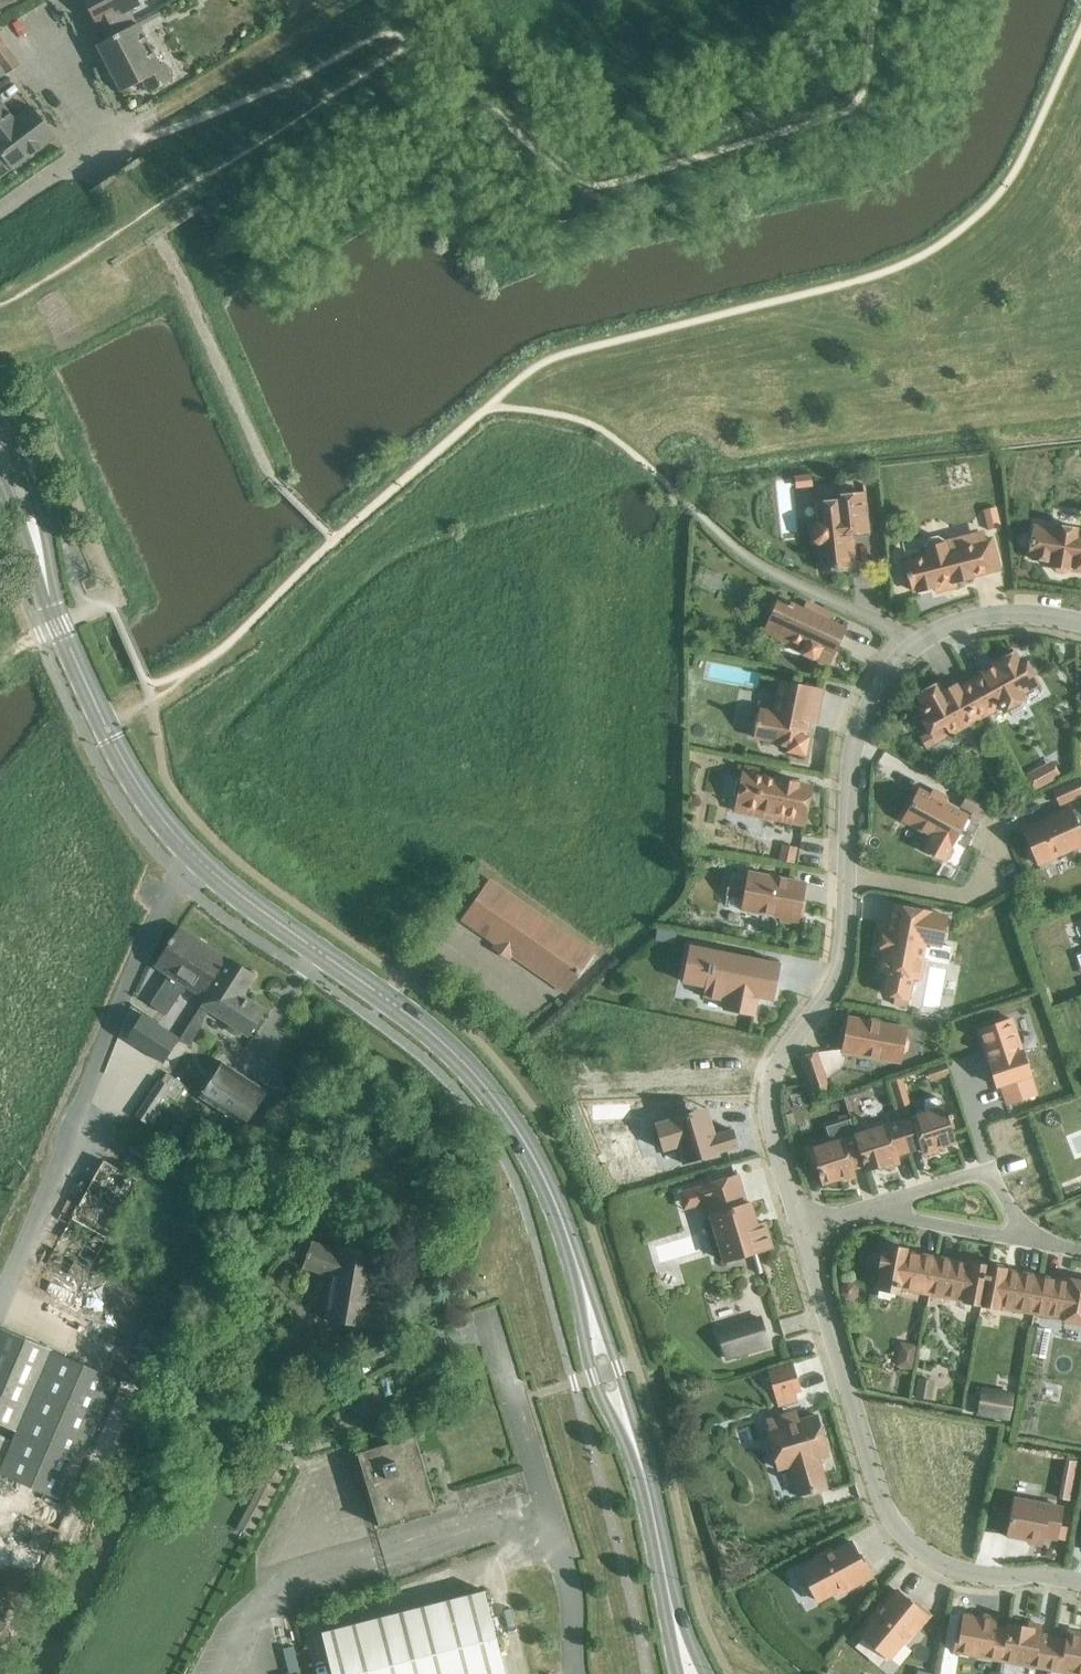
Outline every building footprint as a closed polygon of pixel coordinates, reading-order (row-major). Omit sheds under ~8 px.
[(102,41),(104,40),(135,24),(129,10),(139,5),(137,3),(143,0),(81,0),(102,41)] [(137,23),(135,24),(104,40),(102,41),(95,45),(119,92),(141,81),(148,93),(172,81),(162,62),(158,64),(137,23)] [(6,73),(17,65),(0,42),(0,66),(6,73)] [(54,136),(30,106),(13,119),(0,102),(0,155),(10,169),(54,136)] [(810,473),(792,475),(794,487),(811,485),(810,473)] [(812,542),(817,546),(819,570),(851,567),(848,534),(867,532),(863,493),(837,495),(837,500),(821,502),(823,520),(814,521),(814,523),(811,529),(812,542)] [(979,506),(967,509),(972,530),(984,527),(979,506)] [(994,506),(983,509),(987,528),(999,525),(994,506)] [(1075,531),(1076,528),(1055,525),(1054,529),(1032,526),(1027,557),(1031,558),(1031,559),(1049,562),(1049,566),(1051,566),(1054,571),(1062,572),(1067,569),(1069,569),(1069,568),(1080,569),(1080,531),(1075,531)] [(925,555),(904,561),(912,591),(916,590),(916,592),(934,587),(935,591),(955,586),(954,582),(972,577),(971,576),(998,569),(990,539),(978,542),(976,534),(944,543),(943,540),(936,536),(928,538),(923,545),(925,555)] [(785,554),(780,563),(792,569),(797,559),(785,554)] [(768,619),(767,622),(785,630),(780,641),(801,650),(799,653),(815,660),(815,659),(827,664),(844,628),(778,598),(776,601),(771,604),(767,613),(768,619)] [(981,674),(969,681),(988,714),(1000,707),(1003,712),(1024,700),(1020,694),(1039,684),(1026,660),(1020,664),(1013,652),(992,663),(993,666),(981,673),(981,674)] [(937,682),(916,694),(922,704),(916,707),(923,720),(922,721),(930,734),(944,726),(949,736),(988,714),(969,681),(957,688),(955,684),(942,691),(937,682)] [(786,751),(804,755),(807,737),(804,737),(811,705),(817,707),(821,689),(783,682),(780,697),(776,696),(773,712),(759,710),(753,737),(771,741),(771,743),(787,746),(786,751)] [(1033,789),(1059,776),(1051,761),(1025,774),(1033,789)] [(779,781),(741,773),(741,776),(735,781),(732,794),(736,800),(735,804),(755,808),(753,815),(803,825),(811,787),(797,784),(797,783),(779,779),(779,781)] [(1076,780),(1052,791),(1058,805),(1080,794),(1080,792),(1076,780)] [(918,790),(901,820),(931,836),(923,850),(942,861),(967,817),(957,811),(918,790)] [(964,798),(957,811),(967,817),(976,822),(984,809),(964,798)] [(1037,864),(1080,844),(1080,835),(1068,806),(1049,815),(1049,817),(1021,829),(1030,848),(1025,850),(1031,861),(1035,860),(1037,864)] [(796,848),(781,845),(778,860),(793,862),(796,848)] [(804,883),(747,873),(745,883),(728,880),(725,896),(742,899),(740,909),(781,916),(780,920),(796,923),(804,883)] [(488,881),(462,919),(497,944),(493,948),(507,958),(510,953),(565,991),(591,953),(488,881)] [(882,904),(874,951),(879,952),(875,973),(884,974),(880,997),(894,1000),(893,1005),(906,1007),(907,1000),(911,980),(920,981),(924,960),(927,943),(941,945),(946,916),(882,904)] [(200,996),(224,958),(178,930),(154,966),(168,975),(149,1004),(163,1014),(183,985),(200,996)] [(657,931),(655,940),(673,943),(674,934),(657,931)] [(689,946),(682,981),(704,986),(702,997),(724,1001),(723,1009),(753,1015),(756,996),(771,999),(778,964),(689,946)] [(238,996),(251,975),(228,960),(200,1004),(177,1040),(188,1047),(203,1024),(201,1022),(209,1010),(247,1034),(262,1011),(238,996)] [(141,1014),(125,1039),(162,1063),(178,1038),(141,1014)] [(847,1018),(841,1051),(899,1062),(900,1056),(906,1052),(908,1041),(904,1036),(905,1028),(847,1018)] [(1010,1019),(977,1030),(988,1062),(987,1062),(995,1086),(1000,1085),(1007,1104),(1035,1094),(1029,1075),(1021,1051),(1010,1019)] [(827,1087),(815,1053),(801,1058),(812,1092),(827,1087)] [(948,1074),(944,1061),(924,1068),(929,1081),(948,1074)] [(244,1124),(264,1090),(219,1062),(198,1096),(244,1124)] [(186,1087),(166,1074),(161,1082),(139,1117),(146,1122),(164,1094),(176,1101),(186,1087)] [(900,1076),(887,1081),(895,1107),(908,1103),(900,1076)] [(789,1084),(771,1087),(775,1116),(794,1113),(789,1084)] [(923,1112),(899,1120),(909,1151),(920,1147),(922,1152),(954,1142),(949,1128),(952,1127),(945,1105),(943,1106),(941,1099),(935,1096),(924,1099),(921,1105),(923,1112)] [(651,1130),(650,1134),(653,1144),(656,1147),(662,1148),(663,1151),(676,1147),(681,1163),(736,1147),(731,1129),(714,1134),(709,1120),(696,1124),(693,1111),(654,1123),(655,1126),(651,1130)] [(790,1115),(783,1117),(786,1128),(794,1125),(790,1115)] [(828,1142),(807,1149),(814,1170),(817,1169),(821,1184),(853,1174),(852,1169),(863,1165),(854,1134),(849,1118),(823,1127),(828,1142)] [(909,1151),(899,1120),(854,1134),(863,1165),(865,1170),(897,1160),(895,1155),(909,1151)] [(37,1249),(77,1266),(116,1173),(75,1156),(37,1249)] [(737,1174),(698,1187),(704,1203),(707,1215),(704,1216),(720,1265),(771,1248),(763,1222),(755,1225),(748,1203),(747,1204),(737,1174)] [(390,1330),(395,1305),(369,1301),(378,1252),(337,1245),(338,1250),(311,1241),(302,1266),(332,1277),(324,1321),(390,1330)] [(931,1294),(937,1257),(905,1251),(905,1248),(887,1245),(886,1252),(881,1252),(878,1270),(880,1270),(876,1288),(897,1292),(898,1288),(931,1294)] [(937,1257),(931,1294),(963,1300),(963,1301),(980,1305),(987,1265),(970,1262),(970,1263),(937,1257)] [(987,1265),(980,1305),(997,1308),(998,1306),(1032,1313),(1039,1276),(1004,1270),(1005,1268),(987,1265)] [(1032,1313),(1062,1318),(1062,1320),(1080,1323),(1080,1278),(1079,1281),(1069,1279),(1069,1282),(1039,1276),(1032,1313)] [(839,1288),(837,1295),(842,1301),(849,1302),(855,1298),(856,1290),(852,1284),(845,1283),(839,1288)] [(760,1318),(717,1332),(726,1360),(768,1347),(760,1318)] [(1037,1327),(1032,1356),(1045,1359),(1050,1330),(1037,1327)] [(116,1379),(49,1350),(50,1349),(1,1328),(0,1330),(0,1424),(16,1431),(0,1468),(0,1473),(63,1501),(116,1379)] [(910,1367),(914,1346),(905,1345),(900,1348),(897,1365),(910,1367)] [(800,1391),(792,1363),(766,1371),(777,1406),(796,1400),(794,1393),(800,1391)] [(924,1397),(927,1378),(916,1376),(913,1395),(924,1397)] [(390,1377),(379,1380),(384,1396),(395,1393),(390,1377)] [(980,1394),(977,1414),(1008,1419),(1011,1399),(980,1394)] [(769,1433),(766,1434),(778,1473),(788,1470),(797,1499),(826,1490),(817,1461),(828,1458),(816,1419),(788,1428),(785,1419),(766,1424),(769,1433)] [(414,1435),(356,1452),(378,1525),(436,1508),(425,1471),(429,1470),(424,1453),(420,1454),(414,1435)] [(1012,1504),(1006,1535),(1041,1541),(1042,1536),(1059,1539),(1059,1538),(1062,1524),(1064,1514),(1012,1504)] [(1062,1524),(1059,1538),(1067,1540),(1070,1526),(1062,1524)] [(850,1542),(799,1569),(816,1601),(852,1582),(854,1585),(871,1577),(859,1555),(858,1556),(850,1542)] [(483,1590),(458,1597),(470,1644),(495,1638),(483,1590)] [(896,1591),(859,1635),(888,1658),(914,1627),(917,1630),(929,1615),(910,1599),(908,1601),(896,1591)] [(433,1603),(446,1650),(470,1644),(458,1597),(433,1603)] [(433,1603),(409,1609),(421,1656),(446,1650),(433,1603)] [(409,1609),(360,1622),(372,1669),(421,1656),(409,1609)] [(1000,1660),(1006,1628),(994,1626),(995,1621),(962,1615),(959,1630),(956,1629),(952,1651),(1000,1660)] [(321,1632),(331,1673),(373,1673),(372,1669),(360,1622),(321,1632)] [(1046,1668),(1052,1637),(1038,1634),(1039,1629),(1007,1623),(1006,1628),(1000,1660),(1046,1668)] [(279,1649),(293,1646),(288,1625),(274,1629),(279,1649)] [(1052,1637),(1046,1668),(1077,1673),(1080,1673),(1080,1636),(1066,1634),(1065,1639),(1052,1637)] [(470,1644),(478,1673),(504,1673),(495,1638),(470,1644)] [(446,1650),(421,1656),(425,1673),(478,1673),(470,1644),(446,1650)] [(372,1669),(373,1673),(425,1673),(421,1656),(372,1669)]
